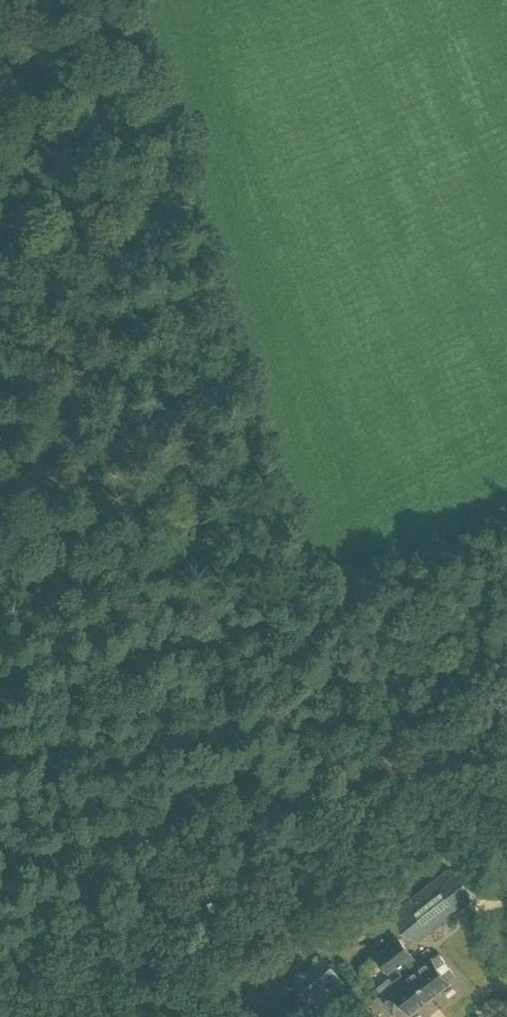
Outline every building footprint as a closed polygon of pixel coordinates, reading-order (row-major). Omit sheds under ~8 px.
[(409,893),(388,910),(392,916),(398,912),(418,937),(469,897),(465,893),(448,871),(413,898),(409,893)] [(378,995),(374,998),(388,1016),(392,1013),(393,1014),(395,1013),(397,1016),(408,1008),(410,1010),(433,992),(436,993),(441,989),(442,985),(447,981),(431,960),(421,967),(398,937),(375,955),(388,971),(396,965),(403,974),(392,982),(389,978),(378,987),(381,991),(377,994),(378,995)] [(331,967),(304,990),(319,1009),(346,986),(331,967)]
